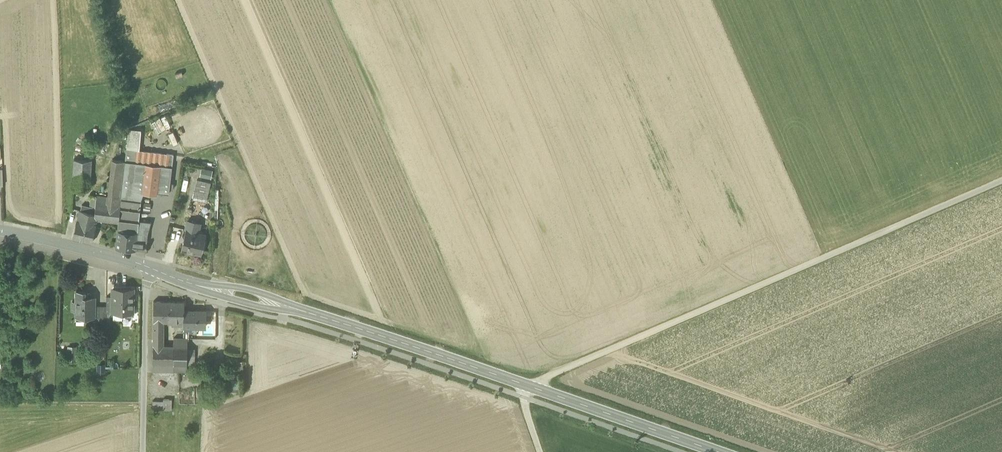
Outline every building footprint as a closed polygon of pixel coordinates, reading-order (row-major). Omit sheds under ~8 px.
[(128,128),(126,148),(138,150),(140,129),(128,128)] [(158,152),(138,150),(126,148),(125,157),(124,160),(121,194),(131,195),(141,196),(141,195),(140,195),(140,190),(169,193),(173,153),(158,152)] [(73,163),(73,171),(90,172),(91,159),(73,158),(73,163)] [(112,158),(107,194),(121,195),(121,194),(124,160),(118,159),(112,158)] [(212,177),(213,168),(201,167),(200,176),(212,177)] [(89,187),(90,172),(73,171),(72,186),(89,187)] [(193,198),(205,201),(210,182),(197,179),(193,198)] [(104,204),(120,206),(121,195),(107,194),(107,196),(104,196),(104,204)] [(121,194),(121,195),(120,206),(139,208),(140,196),(141,196),(131,195),(121,194)] [(102,217),(104,204),(104,196),(96,195),(94,212),(94,217),(97,217),(102,217)] [(138,219),(149,220),(151,205),(148,204),(149,197),(140,196),(139,208),(138,219)] [(102,217),(118,219),(120,206),(104,204),(102,217)] [(139,208),(120,206),(118,219),(117,230),(115,247),(134,249),(146,250),(146,242),(147,239),(140,238),(139,241),(136,241),(138,219),(139,208)] [(78,209),(76,220),(95,224),(97,217),(94,217),(94,212),(78,209)] [(149,220),(138,219),(136,241),(139,241),(140,238),(147,239),(150,220),(149,220)] [(91,241),(95,224),(76,220),(72,236),(91,241)] [(187,220),(185,228),(198,231),(200,223),(187,220)] [(206,233),(198,231),(185,228),(181,249),(201,253),(206,233)] [(113,310),(123,310),(123,309),(132,308),(133,290),(126,290),(126,288),(112,288),(112,295),(113,295),(113,310)] [(82,316),(94,316),(94,304),(92,304),(92,295),(91,295),(89,295),(89,292),(88,291),(84,291),(84,290),(84,289),(76,289),(76,300),(71,300),(71,310),(74,310),(77,310),(77,313),(82,313),(82,316)] [(163,321),(167,321),(168,301),(154,301),(154,321),(163,321)] [(167,321),(171,321),(183,321),(184,310),(184,301),(168,301),(167,321)] [(94,304),(94,316),(99,316),(99,315),(106,315),(106,312),(106,304),(94,304)] [(205,311),(184,310),(183,321),(183,326),(189,326),(205,327),(205,311)] [(163,339),(163,321),(154,321),(153,345),(161,346),(161,339),(163,339)] [(173,337),(173,346),(180,346),(179,363),(187,363),(187,348),(187,346),(187,338),(183,338),(173,337)] [(67,345),(67,351),(67,356),(67,360),(77,360),(77,345),(67,345)] [(173,346),(161,346),(160,351),(153,352),(153,363),(173,363),(173,346)] [(195,348),(187,348),(187,363),(195,364),(195,348)] [(105,363),(96,363),(96,370),(96,373),(105,373),(105,363)] [(173,371),(173,363),(153,363),(153,371),(173,371)] [(187,371),(187,363),(179,363),(173,363),(173,371),(187,371)] [(231,373),(231,391),(238,392),(239,374),(231,373)] [(214,389),(225,389),(225,379),(214,379),(214,389)] [(163,400),(152,400),(152,409),(164,409),(171,409),(171,404),(172,398),(163,398),(163,400)]
